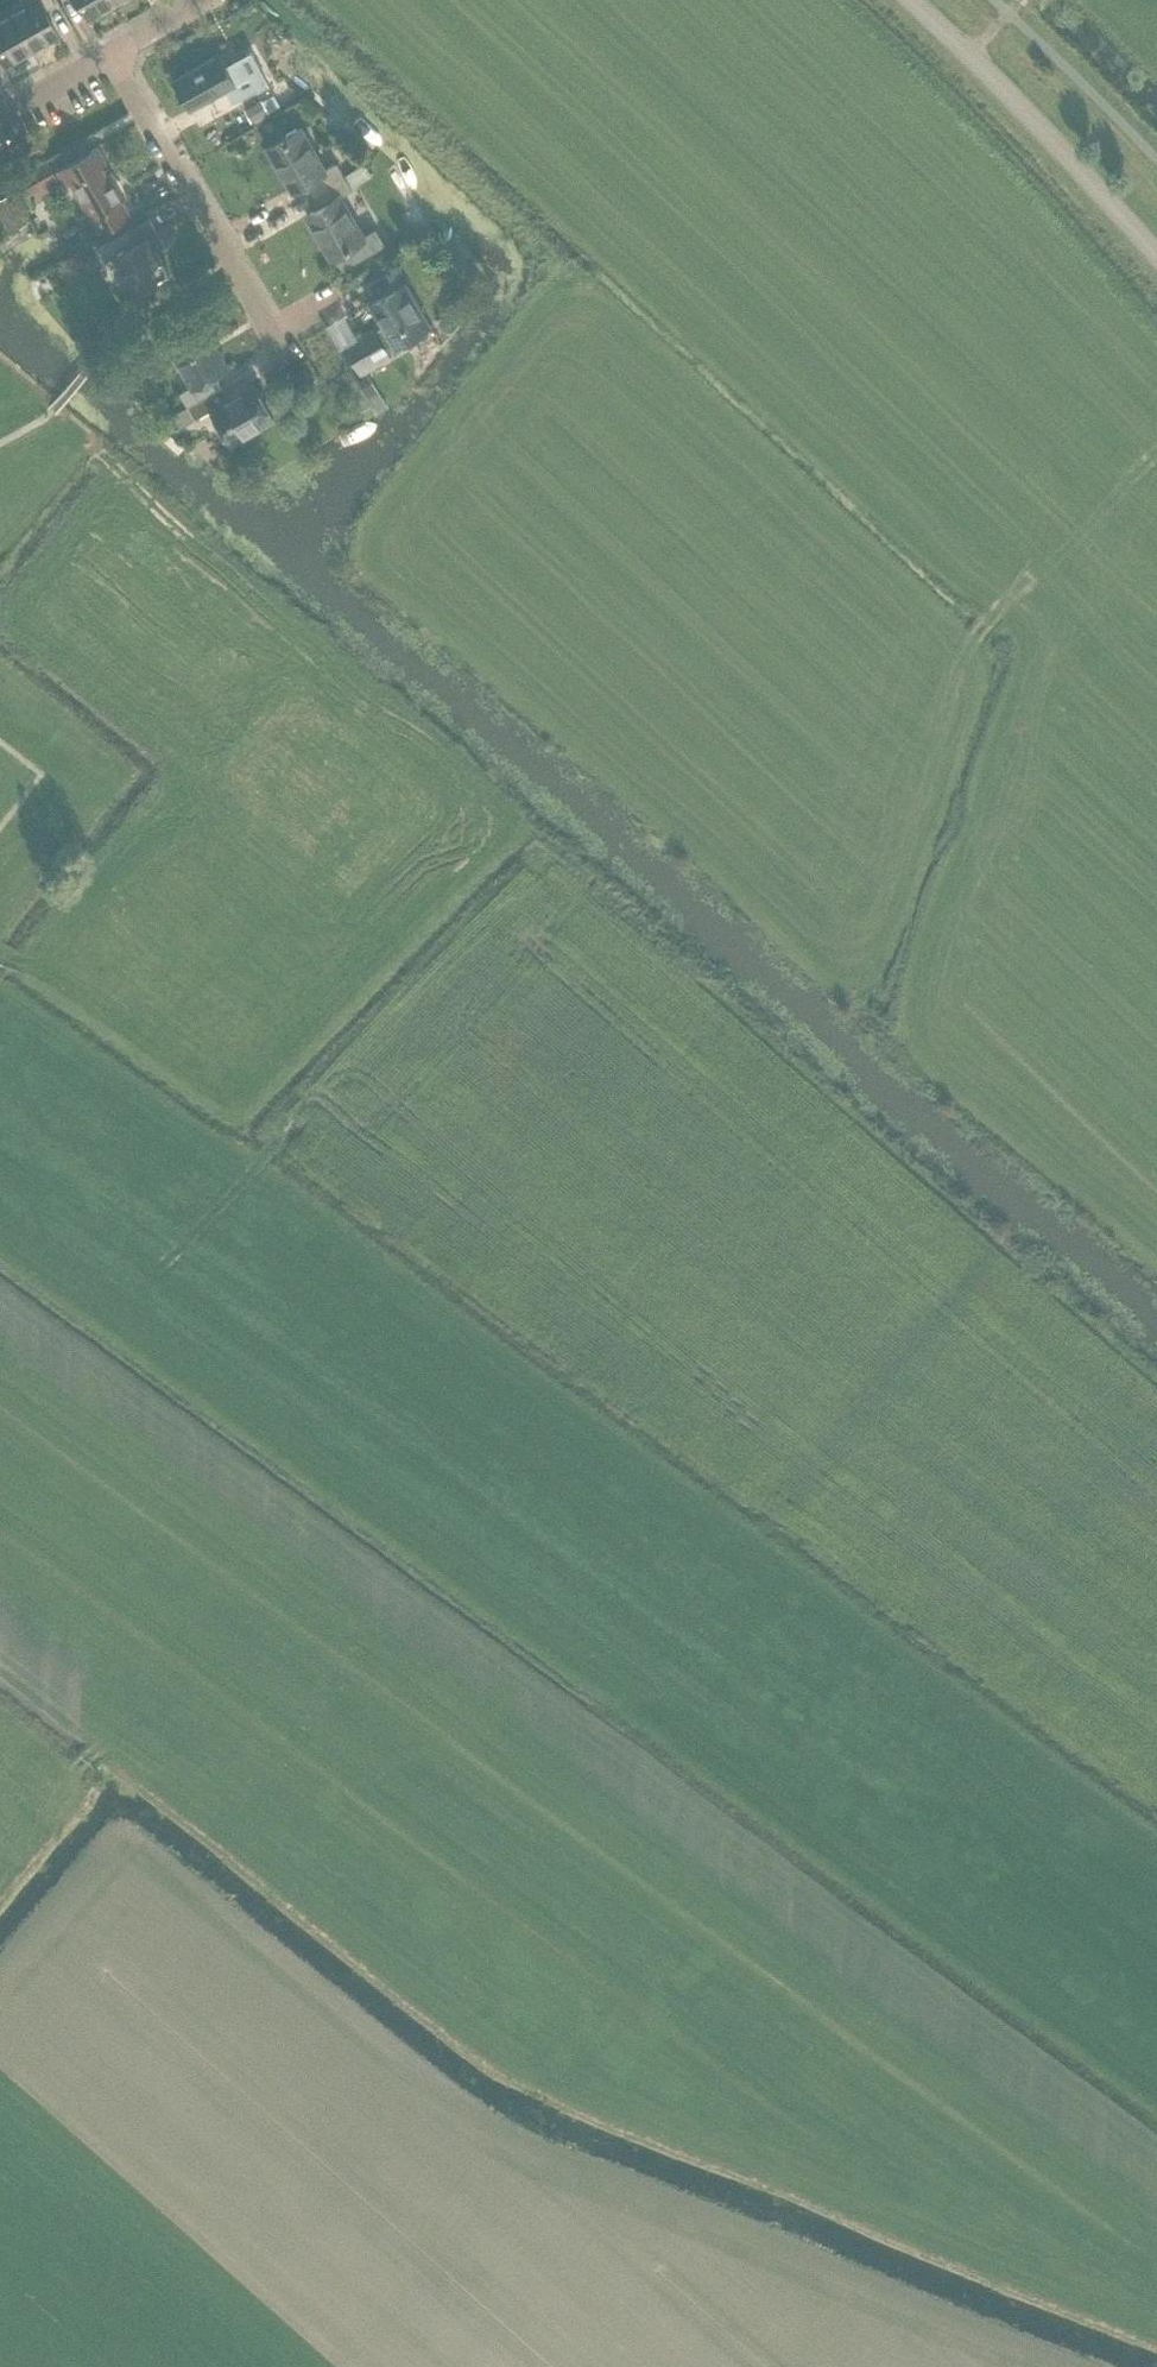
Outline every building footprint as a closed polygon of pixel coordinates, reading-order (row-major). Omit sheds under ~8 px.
[(22,2),(7,10),(29,50),(56,35),(42,10),(54,4),(52,0),(21,0),(22,2)] [(113,3),(112,0),(77,0),(86,18),(113,3)] [(29,50),(7,10),(0,15),(0,59),(3,65),(29,50)] [(268,84),(250,51),(225,65),(219,55),(174,80),(190,110),(225,90),(233,103),(268,84)] [(262,100),(245,109),(251,121),(268,111),(265,106),(262,100)] [(305,181),(313,194),(344,176),(336,163),(324,169),(301,129),(268,148),(292,189),(305,181)] [(107,174),(102,176),(97,167),(105,162),(97,148),(58,171),(63,181),(70,183),(74,181),(103,230),(126,217),(117,202),(122,199),(107,174)] [(39,167),(16,180),(25,196),(57,178),(49,162),(46,164),(39,167)] [(340,196),(352,189),(344,176),(313,194),(320,207),(307,215),(330,256),(346,247),(354,261),(384,244),(375,229),(363,236),(340,196)] [(8,231),(29,219),(12,190),(0,197),(0,217),(8,231)] [(97,248),(104,262),(113,257),(135,294),(169,274),(155,250),(165,245),(149,218),(97,248)] [(404,248),(397,252),(398,253),(403,262),(420,252),(415,244),(414,242),(411,244),(404,248)] [(76,253),(74,255),(80,265),(91,259),(85,248),(82,250),(78,252),(76,253)] [(394,342),(395,344),(428,325),(404,284),(371,303),(384,325),(374,331),(373,329),(346,344),(362,371),(388,356),(384,348),(394,342)] [(180,392),(186,402),(188,405),(221,386),(214,374),(226,367),(203,325),(169,345),(193,385),(180,392)] [(298,372),(291,375),(301,391),(315,383),(306,367),(302,369),(298,372)] [(369,375),(358,381),(375,412),(376,414),(388,407),(382,397),(377,388),(369,375)] [(160,418),(175,431),(195,418),(212,408),(231,441),(272,418),(253,384),(228,399),(221,386),(188,405),(186,402),(160,418)]
